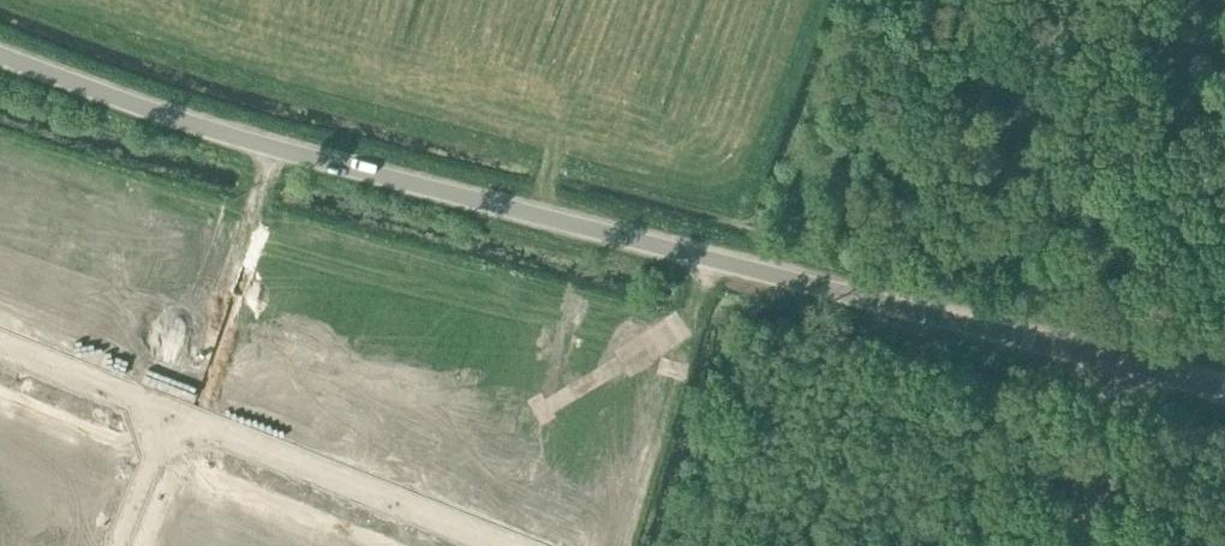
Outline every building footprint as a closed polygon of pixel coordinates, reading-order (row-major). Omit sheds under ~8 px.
[(820,147),(800,140),(795,154),(815,161),(820,147)]
